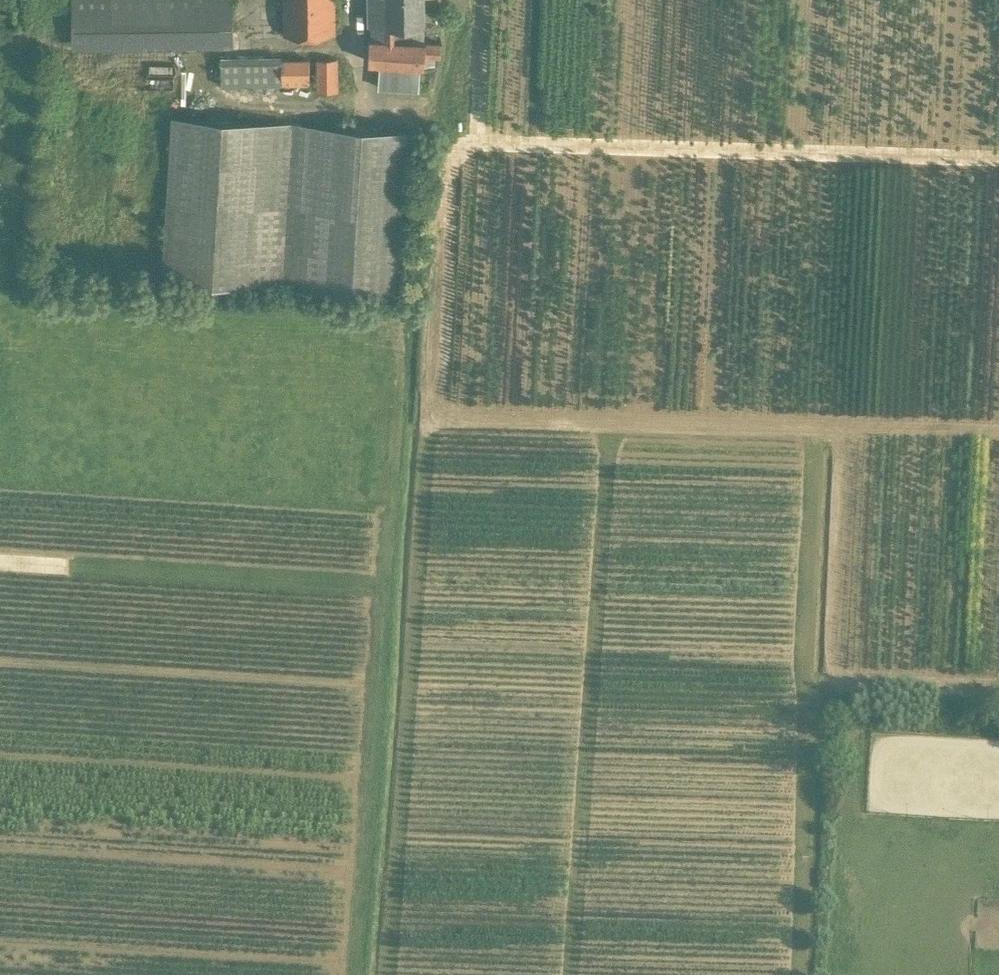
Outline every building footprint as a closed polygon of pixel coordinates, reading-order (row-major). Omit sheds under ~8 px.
[(234,46),(233,0),(72,0),(72,48),(234,46)] [(335,0),(283,0),(284,34),(336,33),(335,0)] [(424,0),(369,0),(369,24),(371,24),(368,59),(379,60),(378,83),(420,86),(421,61),(435,62),(436,53),(441,53),(442,38),(425,37),(424,23),(424,0)] [(222,55),(221,85),(281,84),(281,85),(310,84),(310,56),(282,56),(282,53),(222,55)] [(316,58),(317,90),(338,90),(338,58),(316,58)] [(412,130),(173,113),(161,276),(401,293),(412,130)]
